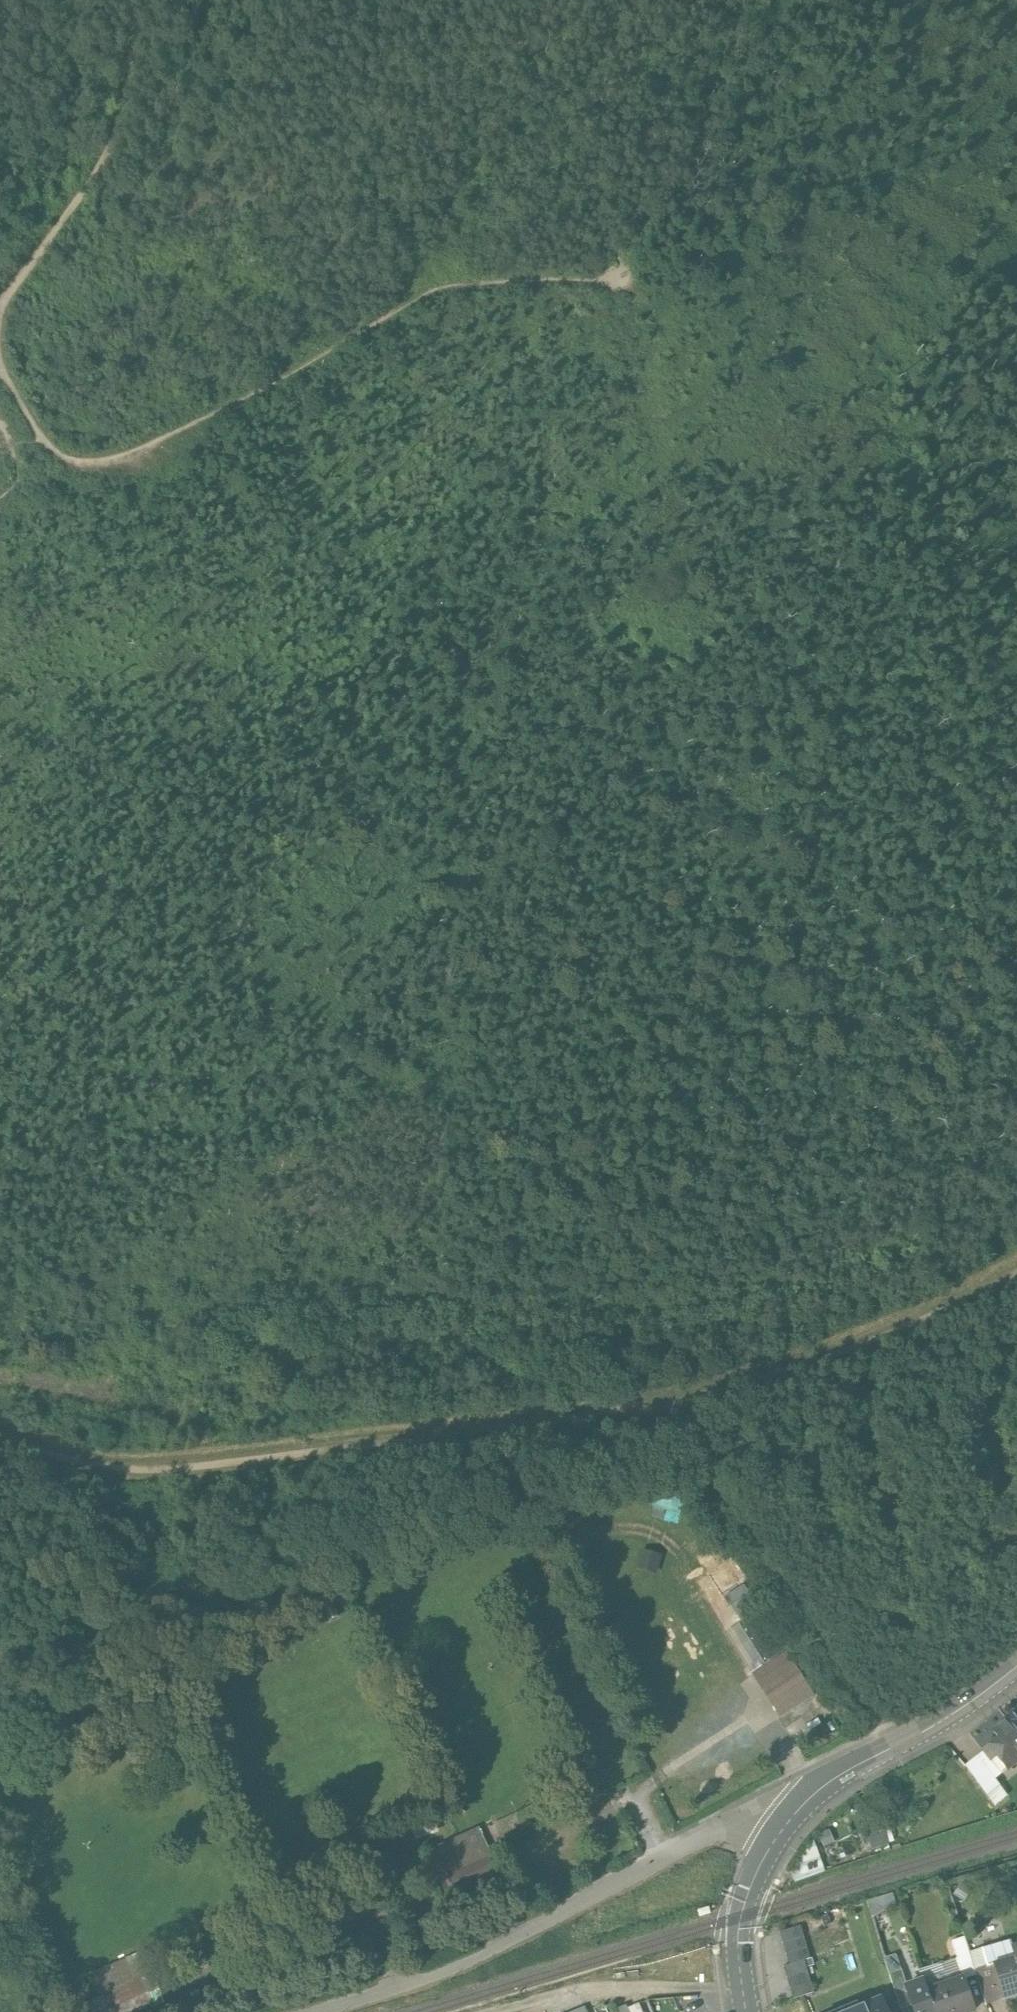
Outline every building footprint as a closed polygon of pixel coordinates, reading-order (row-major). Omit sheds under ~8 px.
[(787,1653),(759,1611),(742,1622),(769,1665),(787,1653)] [(769,1665),(752,1675),(780,1718),(814,1696),(787,1653),(769,1665)] [(1007,1721),(1016,1733),(1016,1714),(1007,1721)] [(994,1731),(994,1732),(986,1738),(992,1745),(983,1751),(1001,1773),(1007,1768),(1008,1768),(1016,1761),(1016,1733),(1007,1721),(994,1731)] [(999,1785),(977,1756),(966,1765),(988,1794),(999,1785)] [(874,1847),(891,1844),(888,1828),(872,1831),(874,1847)] [(806,1863),(794,1868),(800,1881),(830,1869),(819,1842),(800,1849),(806,1863)] [(803,1924),(780,1930),(797,1996),(820,1990),(803,1924)] [(965,1939),(952,1943),(964,1979),(965,1980),(976,1976),(975,1971),(965,1939)] [(1014,1949),(1011,1940),(982,1949),(987,1967),(994,1965),(1003,1997),(1016,1993),(1016,1948),(1014,1949)] [(160,2002),(140,1953),(95,1971),(112,2011),(135,2011),(160,2002)] [(987,1967),(975,1971),(976,1976),(986,2005),(1004,2000),(1003,1997),(994,1965),(987,1967)] [(901,1971),(890,1975),(901,2009),(912,2005),(906,1987),(907,1987),(901,1971)] [(940,1987),(937,1976),(922,1982),(933,2011),(972,2011),(976,2011),(965,1980),(964,1979),(940,1987)] [(922,1982),(907,1987),(906,1987),(912,2005),(915,2011),(933,2011),(922,1982)] [(839,2011),(887,2011),(881,1998),(859,2008),(857,2004),(839,2011)]
